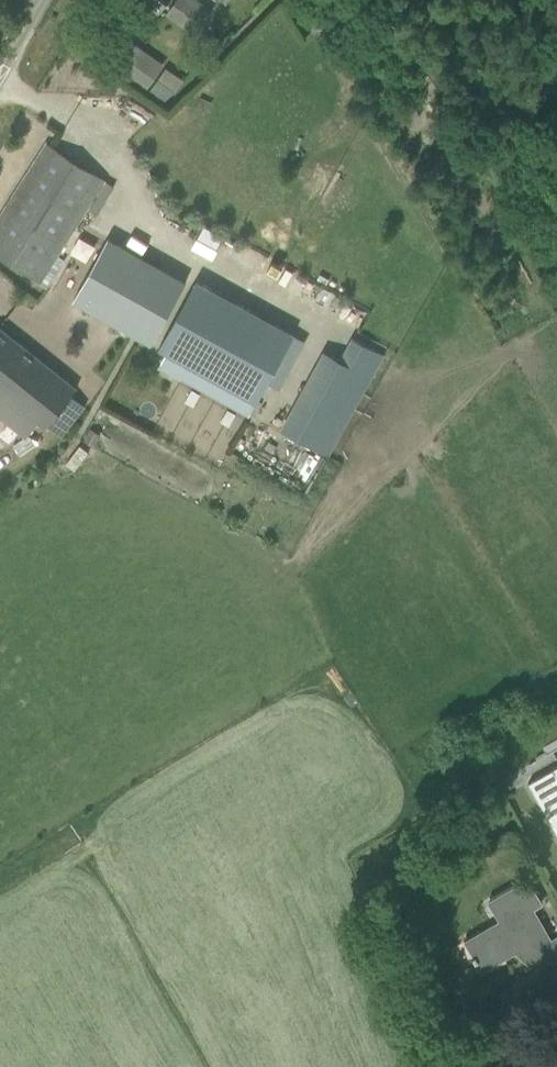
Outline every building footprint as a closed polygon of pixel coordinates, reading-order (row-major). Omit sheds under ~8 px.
[(195,34),(211,12),(195,0),(177,0),(167,14),(195,34)] [(133,51),(136,47),(127,40),(112,62),(146,87),(162,65),(151,58),(148,62),(133,51)] [(158,77),(150,88),(165,99),(175,89),(158,77)] [(2,256),(41,281),(104,181),(47,144),(0,218),(0,255),(2,256)] [(106,248),(75,303),(138,339),(151,347),(186,286),(110,242),(106,248)] [(294,334),(196,280),(158,348),(166,353),(158,368),(180,380),(189,365),(256,402),(294,334)] [(26,436),(38,421),(45,427),(76,388),(0,327),(0,416),(26,436)] [(371,377),(382,356),(354,340),(342,361),(371,377)] [(191,390),(185,402),(193,407),(200,394),(191,390)] [(227,409),(220,422),(229,426),(235,414),(227,409)] [(90,430),(84,440),(94,446),(100,435),(90,430)] [(553,769),(528,783),(556,835),(556,777),(553,769)] [(471,951),(483,970),(505,957),(516,951),(520,955),(530,949),(540,965),(556,956),(556,937),(551,941),(533,910),(542,904),(533,889),(524,894),(519,885),(489,902),(501,921),(466,941),(471,951)]
